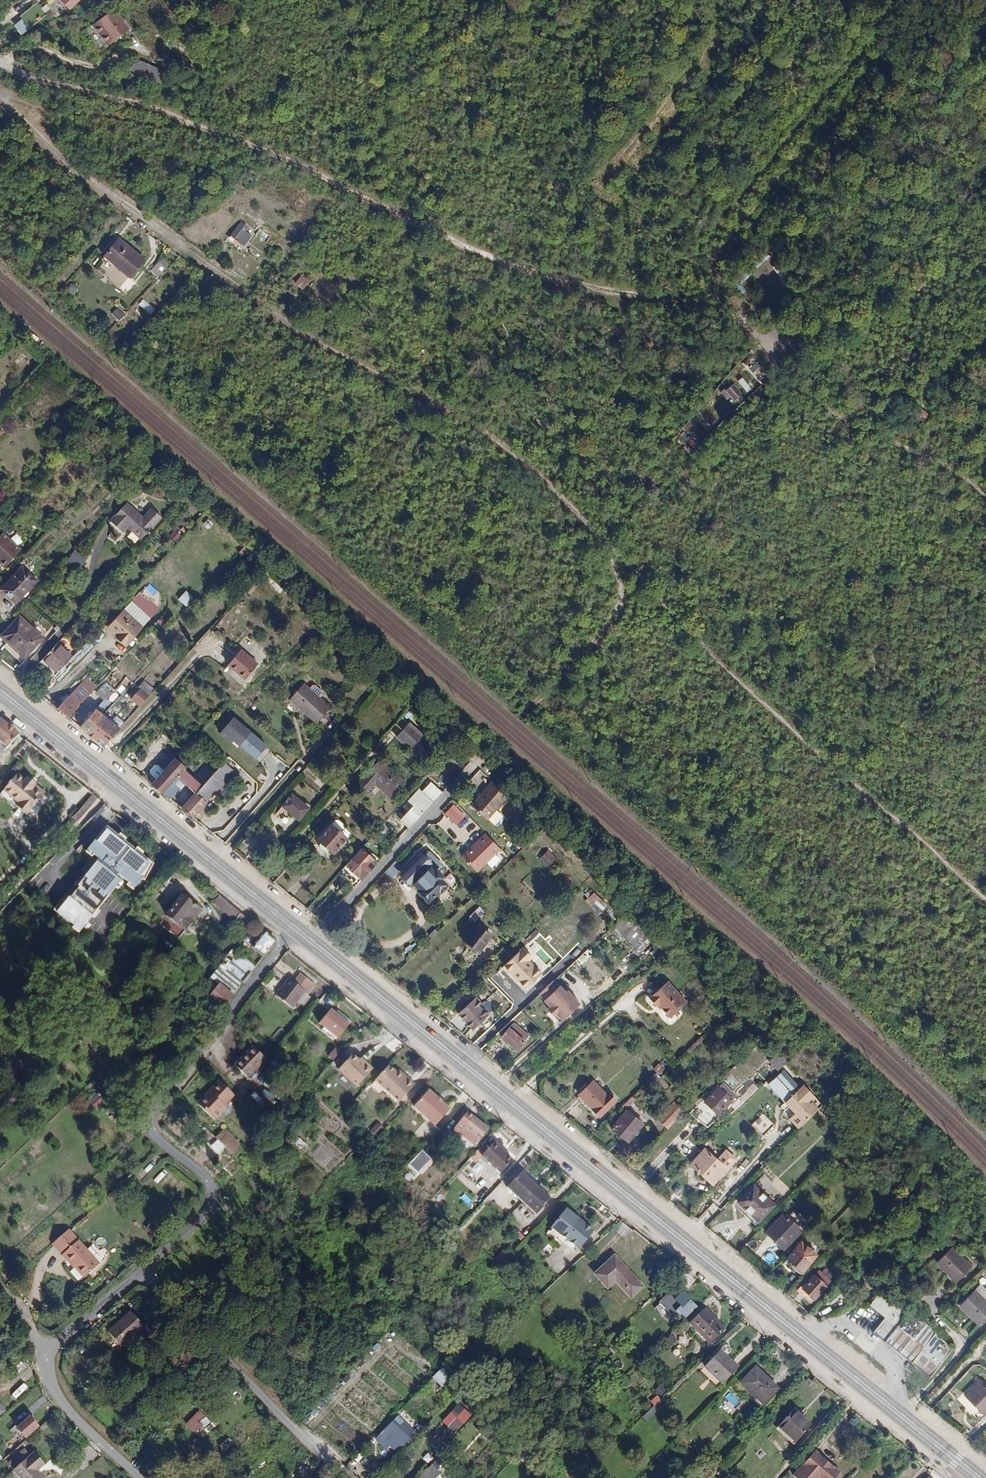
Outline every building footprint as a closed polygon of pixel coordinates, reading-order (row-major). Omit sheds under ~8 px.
[(60,0),(68,10),(78,0),(60,0)] [(27,8),(31,18),(43,13),(40,3),(27,8)] [(106,44),(127,29),(114,10),(93,26),(106,44)] [(24,18),(14,24),(21,35),(31,29),(24,18)] [(45,55),(38,50),(30,62),(37,67),(45,55)] [(161,87),(168,72),(136,58),(130,72),(161,87)] [(244,231),(247,227),(240,223),(231,236),(243,245),(250,236),(244,231)] [(129,278),(143,262),(118,240),(104,257),(129,278)] [(160,260),(151,270),(158,277),(168,267),(160,260)] [(779,261),(772,265),(784,286),(791,282),(779,261)] [(302,275),(295,284),(303,290),(310,281),(302,275)] [(118,306),(112,314),(120,321),(126,313),(118,306)] [(14,360),(21,366),(28,358),(22,352),(14,360)] [(720,393),(724,400),(728,397),(732,401),(741,394),(732,383),(720,393)] [(918,420),(925,411),(915,404),(909,412),(918,420)] [(175,497),(183,505),(188,501),(179,492),(175,497)] [(151,509),(142,519),(126,503),(109,521),(122,533),(127,528),(140,540),(161,518),(151,509)] [(30,535),(10,518),(0,530),(0,536),(20,553),(32,539),(29,536),(30,535)] [(208,519),(203,525),(209,530),(214,524),(208,519)] [(176,542),(182,535),(175,530),(170,537),(176,542)] [(75,549),(65,564),(79,572),(88,557),(75,549)] [(0,589),(0,590),(15,604),(36,581),(27,573),(25,575),(19,569),(0,589)] [(187,607),(195,599),(187,591),(179,599),(187,607)] [(118,634),(116,636),(120,639),(135,622),(123,612),(110,626),(118,634)] [(18,617),(0,637),(23,658),(41,639),(18,617)] [(140,627),(135,622),(120,639),(125,644),(140,627)] [(110,626),(108,628),(116,636),(118,634),(110,626)] [(41,660),(56,674),(70,658),(56,644),(41,660)] [(245,678),(256,664),(239,651),(228,664),(245,678)] [(85,678),(56,709),(67,718),(95,688),(85,678)] [(140,689),(132,682),(120,696),(112,704),(102,716),(86,734),(102,747),(138,707),(130,700),(140,689)] [(104,701),(113,690),(105,683),(95,694),(104,701)] [(315,724),(329,709),(303,685),(288,700),(315,724)] [(130,700),(138,707),(148,696),(140,689),(130,700)] [(109,701),(112,704),(120,696),(116,693),(109,701)] [(78,727),(86,734),(102,716),(94,709),(78,727)] [(234,717),(221,732),(257,762),(270,747),(234,717)] [(18,735),(0,721),(0,743),(6,748),(18,735)] [(395,738),(397,740),(410,725),(409,723),(395,738)] [(410,725),(397,740),(424,764),(437,749),(432,745),(410,725)] [(437,749),(445,740),(440,736),(432,745),(437,749)] [(184,784),(193,792),(195,794),(204,785),(195,777),(193,779),(182,770),(184,767),(174,758),(150,784),(166,796),(176,785),(180,789),(184,784)] [(391,798),(404,783),(387,767),(373,783),(391,798)] [(483,790),(491,778),(478,769),(470,782),(483,790)] [(25,780),(18,774),(5,789),(19,802),(16,805),(32,819),(41,808),(35,803),(45,793),(36,785),(36,784),(29,777),(25,780)] [(212,775),(204,785),(195,794),(205,803),(222,784),(212,775)] [(486,821),(508,796),(492,782),(470,806),(486,821)] [(399,820),(408,828),(440,793),(429,783),(422,790),(425,792),(423,795),(417,789),(408,799),(414,804),(399,820)] [(19,802),(5,789),(1,794),(14,807),(16,805),(19,802)] [(193,792),(180,807),(182,809),(195,794),(193,792)] [(205,803),(195,794),(182,809),(192,817),(205,803)] [(280,807),(298,821),(308,809),(291,794),(280,807)] [(457,825),(464,817),(452,806),(445,814),(457,825)] [(341,831),(344,827),(335,818),(316,839),(320,842),(317,845),(326,852),(328,850),(332,853),(345,839),(343,837),(345,835),(341,831)] [(395,824),(404,832),(408,828),(399,820),(395,824)] [(106,829),(86,854),(91,859),(93,857),(105,866),(103,869),(97,864),(77,888),(78,889),(69,900),(68,899),(56,914),(79,933),(120,884),(113,878),(115,876),(133,890),(141,881),(145,884),(154,867),(141,857),(143,855),(138,851),(136,853),(124,843),(125,841),(120,837),(118,839),(106,829)] [(475,872),(499,850),(484,834),(460,857),(475,872)] [(375,863),(360,849),(345,865),(360,879),(375,863)] [(544,853),(539,858),(547,866),(552,861),(544,853)] [(345,865),(342,869),(357,883),(360,879),(345,865)] [(427,902),(444,884),(438,878),(440,875),(434,869),(431,872),(426,867),(412,883),(419,890),(417,893),(427,902)] [(592,893),(584,902),(589,907),(595,901),(603,909),(606,906),(592,893)] [(234,920),(241,912),(220,894),(213,902),(234,920)] [(165,916),(184,931),(200,911),(181,896),(165,916)] [(589,907),(598,915),(603,909),(595,901),(589,907)] [(480,906),(469,915),(474,921),(485,912),(480,906)] [(626,915),(614,928),(636,949),(648,937),(626,915)] [(475,926),(464,941),(466,943),(464,944),(465,950),(469,952),(473,952),(475,949),(477,951),(489,936),(475,926)] [(263,957),(275,942),(263,932),(251,947),(263,957)] [(649,954),(653,957),(661,950),(658,946),(649,954)] [(522,947),(502,968),(527,992),(547,970),(522,947)] [(227,958),(216,973),(237,988),(254,964),(233,949),(226,958),(227,958)] [(665,955),(661,950),(653,957),(657,962),(665,955)] [(291,1009),(305,992),(288,979),(275,996),(291,1009)] [(668,1017),(684,1001),(666,981),(647,998),(654,1006),(656,1005),(668,1017)] [(556,988),(551,982),(537,995),(543,1001),(542,1002),(548,1008),(545,1011),(551,1017),(554,1015),(557,1019),(575,1003),(565,992),(563,993),(557,987),(556,988)] [(220,1010),(232,996),(218,985),(212,993),(207,999),(220,1010)] [(474,998),(457,1013),(471,1028),(493,1007),(485,998),(479,1004),(474,998)] [(559,1021),(577,1005),(575,1003),(557,1019),(559,1021)] [(337,1010),(335,1013),(347,1023),(349,1020),(337,1010)] [(347,1023),(335,1013),(334,1012),(322,1027),(336,1038),(348,1024),(347,1023)] [(510,1024),(500,1037),(506,1042),(504,1043),(507,1045),(508,1044),(515,1050),(522,1041),(525,1036),(510,1024)] [(374,1036),(377,1032),(370,1026),(366,1030),(374,1036)] [(227,1042),(237,1033),(233,1029),(223,1038),(227,1042)] [(490,1040),(479,1050),(486,1055),(497,1047),(490,1040)] [(246,1076),(262,1058),(251,1047),(234,1065),(246,1076)] [(328,1056),(334,1061),(341,1052),(336,1047),(328,1056)] [(776,1071),(786,1062),(777,1052),(767,1061),(776,1071)] [(364,1064),(359,1059),(352,1053),(339,1069),(357,1086),(372,1069),(365,1062),(364,1064)] [(653,1069),(661,1074),(666,1067),(659,1062),(653,1069)] [(397,1074),(388,1067),(377,1081),(403,1102),(416,1084),(409,1077),(405,1081),(397,1074)] [(405,1081),(409,1077),(400,1070),(397,1074),(405,1081)] [(796,1129),(820,1106),(801,1086),(797,1090),(782,1073),(767,1088),(783,1104),(779,1107),(783,1112),(781,1114),(796,1129)] [(749,1078),(737,1091),(747,1100),(759,1087),(749,1078)] [(604,1095),(592,1082),(577,1095),(594,1112),(598,1117),(615,1101),(607,1093),(604,1095)] [(235,1097),(220,1083),(210,1093),(212,1095),(200,1107),(215,1122),(227,1110),(224,1107),(235,1097)] [(691,1113),(704,1127),(735,1096),(721,1083),(691,1113)] [(440,1102),(435,1097),(428,1090),(412,1106),(433,1126),(448,1110),(440,1102)] [(212,1095),(210,1093),(198,1105),(200,1107),(212,1095)] [(98,1094),(89,1100),(94,1109),(104,1103),(98,1094)] [(594,1112),(577,1095),(575,1097),(591,1114),(594,1112)] [(673,1101),(671,1103),(683,1112),(684,1110),(673,1101)] [(656,1119),(666,1128),(683,1112),(671,1103),(656,1119)] [(626,1142),(641,1124),(625,1110),(609,1128),(626,1142)] [(488,1129),(468,1111),(463,1118),(465,1120),(461,1123),(459,1121),(451,1131),(457,1137),(460,1133),(472,1145),(478,1139),(488,1129)] [(754,1130),(761,1136),(772,1125),(761,1114),(750,1125),(754,1130)] [(846,1138),(857,1127),(849,1120),(839,1131),(846,1138)] [(370,1132),(378,1137),(385,1126),(377,1121),(370,1132)] [(215,1138),(225,1148),(227,1151),(234,1144),(217,1126),(210,1133),(215,1138)] [(761,1136),(754,1130),(749,1135),(756,1141),(761,1136)] [(220,1154),(225,1148),(215,1138),(209,1144),(220,1154)] [(499,1149),(501,1146),(494,1140),(479,1158),(498,1175),(512,1160),(499,1149)] [(710,1184),(724,1169),(703,1149),(689,1164),(710,1184)] [(423,1150),(408,1165),(417,1174),(432,1158),(423,1150)] [(478,1173),(484,1165),(478,1161),(472,1169),(478,1173)] [(506,1188),(521,1203),(536,1186),(521,1172),(506,1188)] [(773,1204),(752,1184),(736,1201),(738,1203),(757,1222),(773,1204)] [(536,1186),(521,1203),(535,1216),(550,1199),(536,1186)] [(734,1206),(754,1225),(757,1222),(738,1203),(734,1206)] [(577,1250),(592,1231),(564,1209),(549,1228),(577,1250)] [(782,1214),(764,1232),(782,1249),(800,1231),(782,1214)] [(145,1227),(151,1234),(159,1229),(154,1221),(145,1227)] [(55,1241),(70,1258),(85,1244),(70,1227),(55,1241)] [(794,1248),(785,1259),(791,1264),(789,1267),(799,1275),(816,1255),(800,1243),(795,1249),(794,1248)] [(85,1275),(100,1262),(85,1244),(70,1258),(71,1259),(73,1258),(77,1263),(75,1264),(85,1275)] [(954,1283),(969,1267),(950,1248),(934,1264),(954,1283)] [(613,1257),(593,1274),(606,1288),(615,1279),(631,1297),(641,1287),(613,1257)] [(819,1272),(827,1282),(834,1277),(825,1267),(819,1272)] [(800,1288),(813,1300),(825,1287),(812,1275),(800,1288)] [(686,1291),(691,1285),(680,1276),(675,1282),(686,1291)] [(676,1297),(683,1291),(678,1285),(672,1291),(676,1297)] [(810,1304),(813,1300),(800,1288),(797,1292),(810,1304)] [(958,1306),(977,1325),(985,1315),(985,1302),(974,1290),(958,1306)] [(908,1310),(906,1313),(879,1292),(869,1305),(878,1313),(911,1339),(924,1325),(908,1310)] [(704,1309),(689,1324),(708,1344),(723,1328),(704,1309)] [(130,1312),(107,1332),(120,1347),(144,1327),(130,1312)] [(922,1375),(947,1343),(924,1325),(911,1339),(878,1313),(865,1329),(922,1375)] [(704,1366),(722,1384),(738,1367),(719,1350),(704,1366)] [(433,1377),(443,1387),(454,1377),(444,1367),(433,1377)] [(761,1405),(777,1388),(755,1367),(740,1383),(761,1405)] [(983,1415),(985,1412),(985,1388),(979,1382),(965,1397),(983,1415)] [(663,1396),(668,1389),(660,1384),(656,1391),(663,1396)] [(652,1412),(674,1434),(678,1429),(656,1407),(652,1412)] [(197,1434),(211,1420),(200,1409),(186,1423),(197,1434)] [(794,1443),(810,1426),(793,1410),(777,1427),(794,1443)] [(441,1434),(447,1439),(467,1417),(461,1412),(441,1434)] [(476,1427),(484,1439),(499,1429),(490,1417),(476,1427)] [(17,1429),(25,1438),(37,1427),(29,1418),(17,1429)] [(388,1428),(404,1443),(414,1434),(398,1418),(388,1428)] [(703,1441),(713,1432),(702,1421),(693,1431),(703,1441)] [(684,1443),(689,1438),(684,1432),(679,1438),(684,1443)] [(224,1450),(233,1445),(230,1439),(220,1444),(224,1450)] [(792,1476),(794,1477),(835,1477),(840,1473),(814,1450),(792,1476)] [(20,1477),(22,1477),(41,1462),(33,1453),(13,1470),(20,1477)] [(39,1474),(37,1472),(44,1465),(41,1462),(22,1477),(34,1477),(39,1474)]
